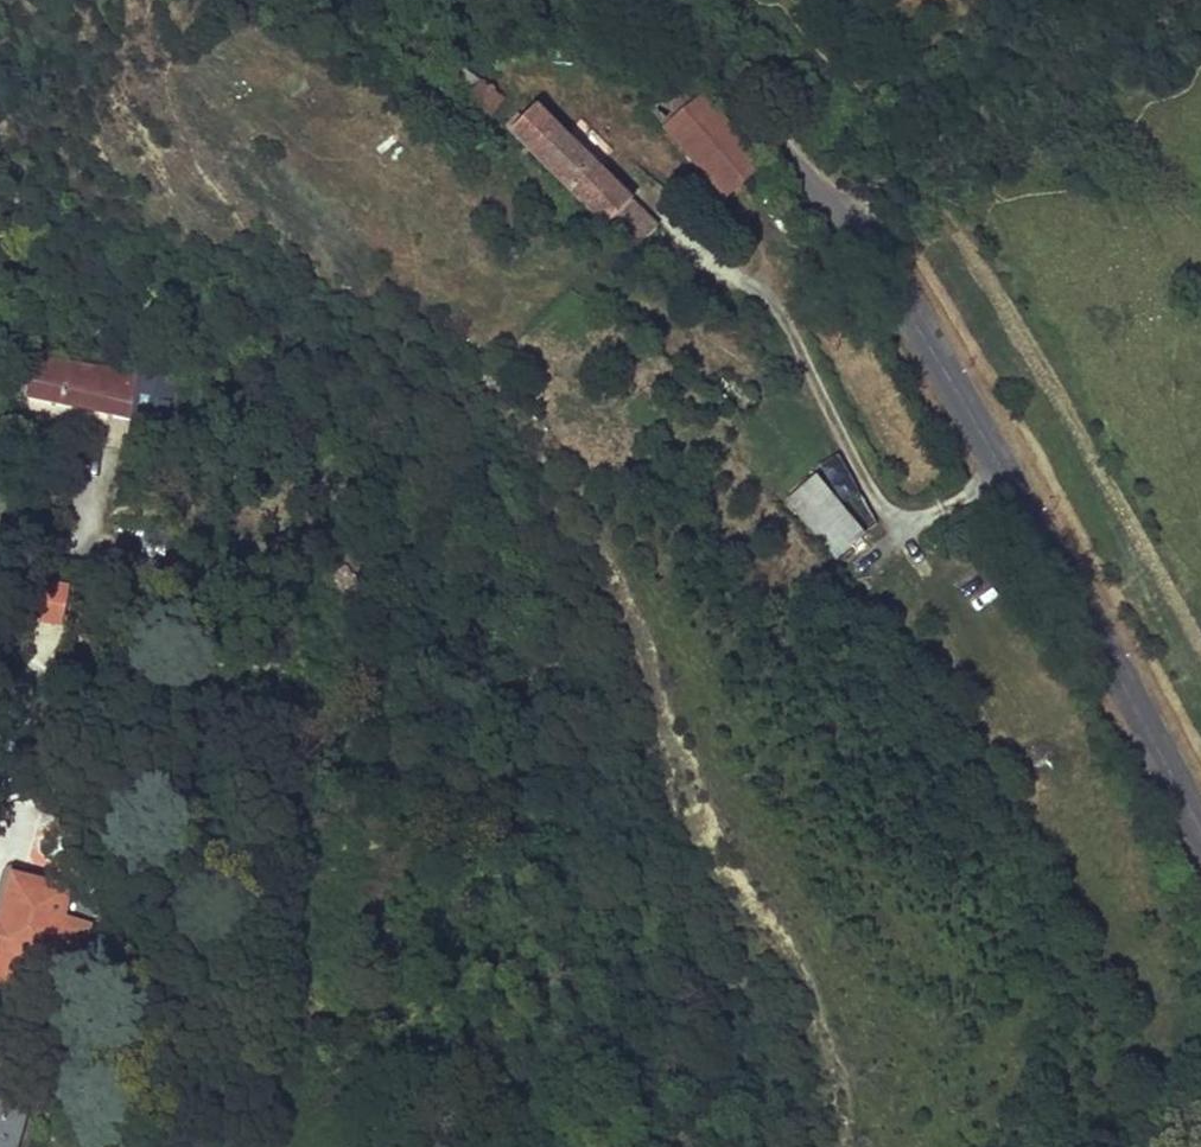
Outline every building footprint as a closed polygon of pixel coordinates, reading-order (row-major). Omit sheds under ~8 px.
[(761,172),(684,80),(648,109),(726,202),(761,172)] [(500,99),(484,87),(471,104),(487,117),(500,99)] [(630,202),(533,109),(510,133),(604,228),(626,205),(630,202)] [(731,327),(753,301),(671,247),(626,205),(604,228),(600,234),(643,277),(651,270),(675,292),(731,327)] [(167,444),(176,352),(107,372),(31,370),(25,369),(24,408),(135,413),(135,442),(167,444)] [(861,536),(815,480),(790,500),(836,556),(861,536)] [(88,900),(5,883),(0,906),(0,957),(73,972),(88,900)] [(0,1098),(0,1146),(18,1146),(29,1106),(0,1098)]
